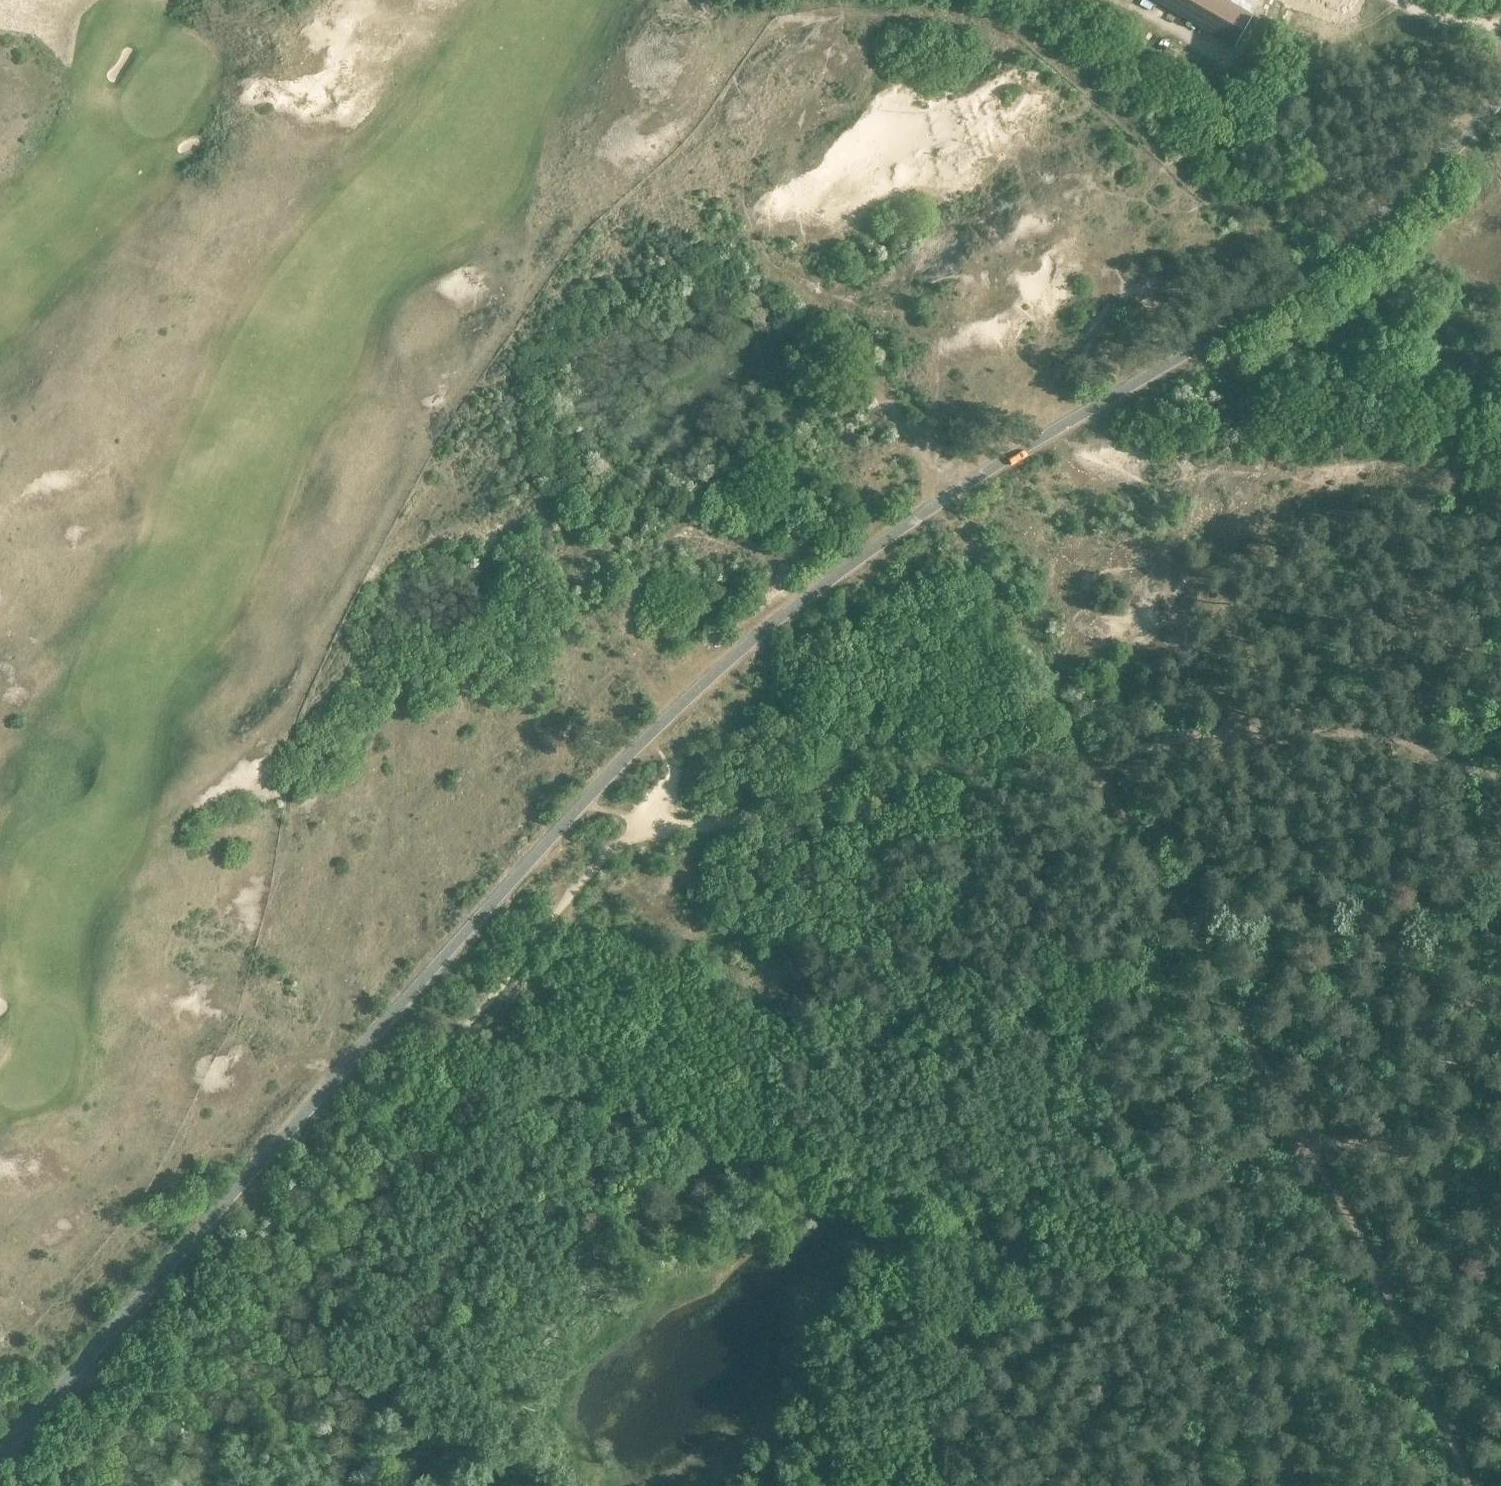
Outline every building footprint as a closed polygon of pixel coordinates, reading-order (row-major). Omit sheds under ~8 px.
[(1237,0),(1160,0),(1238,46),(1258,12),(1237,0)]
